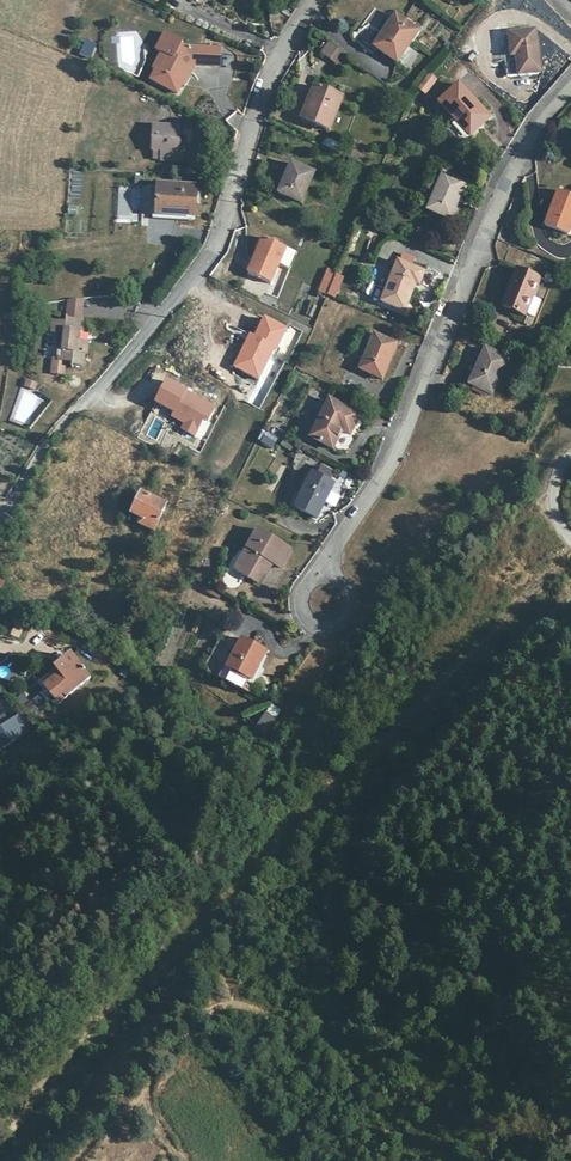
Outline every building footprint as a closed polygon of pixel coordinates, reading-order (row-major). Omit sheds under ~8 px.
[(379,49),(399,62),(419,32),(396,16),(384,35),(387,36),(379,49)] [(540,72),(535,31),(509,35),(512,57),(516,56),(519,75),(540,72)] [(166,32),(154,53),(159,56),(166,60),(160,71),(156,69),(151,78),(177,93),(183,83),(182,80),(185,74),(190,76),(195,66),(213,66),(213,48),(186,47),(181,44),(183,41),(166,32)] [(384,35),(376,47),(379,49),(387,36),(384,35)] [(505,36),(510,77),(519,75),(516,56),(512,57),(509,35),(505,36)] [(348,55),(331,42),(324,52),(341,65),(348,55)] [(96,54),(85,49),(82,57),(92,62),(96,54)] [(166,60),(159,56),(153,67),(156,69),(160,71),(166,60)] [(419,88),(426,94),(436,80),(429,75),(419,88)] [(459,84),(441,102),(456,118),(453,120),(470,137),(491,118),(459,84)] [(331,131),(343,99),(315,88),(311,96),(315,98),(306,120),(331,131)] [(311,96),(302,119),(306,120),(315,98),(311,96)] [(170,117),(172,107),(161,105),(159,115),(170,117)] [(153,127),(152,159),(179,160),(180,127),(153,127)] [(290,164),(278,194),(301,203),(313,173),(290,164)] [(466,184),(443,174),(428,209),(452,219),(466,184)] [(157,186),(156,215),(195,216),(197,188),(157,186)] [(570,228),(570,196),(558,190),(549,217),(545,226),(568,235),(570,228)] [(248,274),(271,284),(279,265),(286,249),(262,240),(248,274)] [(294,252),(286,249),(279,265),(287,268),(294,252)] [(402,255),(398,263),(410,267),(414,259),(402,255)] [(398,263),(397,262),(381,301),(404,311),(415,285),(418,286),(423,272),(410,267),(398,263)] [(327,270),(318,291),(325,295),(334,273),(327,270)] [(502,306),(525,316),(526,313),(533,297),(540,280),(517,270),(502,306)] [(336,276),(331,286),(338,289),(342,278),(336,276)] [(331,286),(327,296),(334,299),(338,289),(331,286)] [(533,297),(526,313),(534,316),(541,301),(533,297)] [(84,299),(69,301),(67,320),(81,322),(84,299)] [(259,314),(233,369),(260,381),(286,326),(259,314)] [(81,322),(67,320),(66,323),(53,322),(52,333),(61,335),(64,335),(61,352),(59,351),(58,358),(53,357),(51,374),(63,375),(66,362),(73,363),(73,365),(82,366),(85,353),(87,354),(88,343),(75,341),(76,332),(79,332),(81,322)] [(373,335),(358,369),(382,379),(396,345),(373,335)] [(486,392),(492,395),(500,377),(508,360),(484,350),(468,384),(474,387),(486,392)] [(515,364),(508,360),(500,377),(507,380),(515,364)] [(179,429),(195,437),(204,418),(209,420),(217,404),(164,379),(152,405),(183,420),(179,429)] [(27,380),(25,387),(35,390),(37,383),(27,380)] [(486,392),(474,387),(472,392),(484,397),(486,392)] [(333,449),(342,432),(345,427),(352,430),(359,417),(328,402),(310,438),(333,449)] [(345,427),(342,432),(350,435),(352,430),(345,427)] [(257,441),(273,448),(278,437),(262,430),(257,441)] [(332,478),(335,470),(320,466),(318,473),(332,478)] [(311,474),(293,507),(317,518),(334,485),(311,474)] [(141,494),(132,515),(142,519),(146,520),(143,527),(154,532),(166,505),(141,494)] [(256,529),(233,570),(259,584),(272,563),(280,568),(291,549),(256,529)] [(132,633),(126,630),(122,641),(128,643),(132,633)] [(245,691),(263,656),(266,650),(240,638),(220,679),(245,691)] [(71,655),(56,668),(59,673),(54,677),(44,686),(46,689),(55,699),(59,703),(90,676),(71,655)] [(59,673),(56,668),(51,673),(54,677),(59,673)] [(55,699),(46,689),(39,694),(49,705),(55,699)] [(37,713),(29,702),(23,707),(31,718),(37,713)] [(264,737),(281,709),(270,702),(252,730),(264,737)] [(0,749),(11,741),(30,728),(21,714),(19,715),(13,719),(0,728),(0,750),(0,749)]
